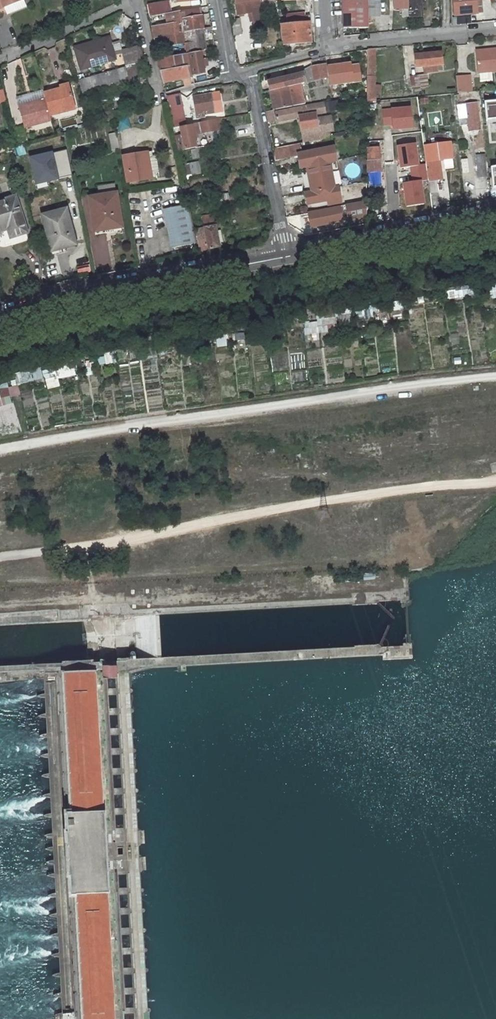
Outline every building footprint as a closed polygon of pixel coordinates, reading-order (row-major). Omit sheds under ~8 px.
[(19,0),(0,0),(0,9),(19,0)] [(171,12),(169,0),(155,2),(155,0),(146,0),(150,16),(166,13),(171,12)] [(237,12),(250,10),(252,23),(262,21),(259,0),(235,0),(237,12)] [(368,3),(368,0),(344,0),(344,24),(367,24),(367,18),(368,3)] [(409,19),(408,0),(395,0),(395,10),(401,10),(402,19),(409,19)] [(422,0),(410,0),(410,17),(422,17),(422,0)] [(454,15),(477,13),(477,9),(482,9),(481,0),(452,0),(454,15)] [(368,3),(367,18),(378,19),(379,3),(368,3)] [(200,7),(171,12),(166,13),(168,23),(152,26),(154,37),(162,36),(164,45),(186,41),(184,31),(201,29),(203,29),(200,7)] [(308,23),(308,13),(278,15),(282,44),(309,43),(309,23),(308,23)] [(231,23),(233,33),(241,32),(239,22),(231,23)] [(189,52),(200,50),(204,49),(201,29),(184,31),(186,41),(188,52),(189,52)] [(111,37),(76,48),(82,69),(83,69),(84,72),(89,71),(87,68),(116,58),(111,37)] [(120,41),(114,43),(117,54),(123,52),(120,41)] [(137,47),(123,52),(126,66),(139,61),(137,47)] [(367,50),(367,65),(376,65),(376,48),(367,50)] [(477,51),(479,72),(495,70),(495,49),(477,51)] [(204,72),(200,50),(189,52),(193,73),(204,72)] [(185,52),(158,57),(163,81),(189,76),(189,74),(185,52)] [(427,65),(427,68),(434,67),(434,64),(442,64),(441,52),(415,55),(416,66),(427,65)] [(124,74),(126,85),(145,80),(140,62),(108,72),(109,77),(124,74)] [(324,64),(312,67),(314,80),(325,77),(326,78),(324,64)] [(376,65),(367,65),(367,101),(381,100),(381,84),(376,84),(376,65)] [(312,67),(304,74),(306,83),(314,81),(314,80),(312,67)] [(356,68),(342,70),(343,77),(341,77),(343,92),(359,89),(356,68)] [(270,90),(302,84),(306,83),(304,74),(269,81),(270,90)] [(423,83),(422,75),(411,76),(411,84),(423,83)] [(466,75),(457,77),(458,92),(467,92),(466,75)] [(59,85),(60,88),(61,91),(71,88),(69,82),(59,85)] [(306,104),(302,84),(270,90),(274,109),(306,104)] [(44,92),(45,98),(50,115),(76,108),(71,88),(61,91),(60,88),(44,92)] [(210,94),(194,97),(197,112),(204,111),(204,114),(214,112),(210,94)] [(50,115),(45,98),(19,105),(24,127),(51,120),(50,115)] [(483,101),(486,125),(495,124),(495,99),(483,101)] [(467,116),(469,130),(480,129),(477,102),(457,105),(459,117),(467,116)] [(278,112),(279,122),(323,113),(321,103),(278,112)] [(413,127),(411,108),(383,110),(384,125),(393,124),(393,129),(413,127)] [(265,112),(269,123),(276,121),(273,110),(265,112)] [(119,130),(132,128),(129,116),(117,119),(119,130)] [(222,129),(220,118),(199,122),(201,133),(217,131),(217,129),(222,129)] [(199,122),(190,124),(191,126),(193,135),(201,133),(199,122)] [(185,150),(196,147),(193,135),(191,126),(180,129),(181,134),(185,150)] [(328,132),(325,133),(324,126),(302,129),(304,142),(323,139),(329,137),(328,132)] [(105,132),(108,149),(118,148),(115,131),(105,132)] [(175,135),(178,152),(185,150),(181,134),(175,135)] [(301,149),(324,145),(323,139),(304,142),(289,145),(290,147),(273,151),(275,160),(295,156),(294,151),(301,149)] [(412,174),(427,172),(426,164),(419,165),(415,143),(398,146),(401,168),(411,167),(412,174)] [(428,180),(430,192),(438,191),(436,180),(442,179),(440,159),(452,158),(450,143),(425,146),(429,179),(428,179),(428,180)] [(333,146),(302,153),(298,153),(299,155),(301,167),(307,166),(312,190),(334,185),(330,161),(336,160),(333,146)] [(370,158),(382,158),(382,146),(369,147),(370,158)] [(122,155),(126,180),(151,176),(146,151),(122,155)] [(477,156),(479,175),(486,174),(484,155),(477,156)] [(200,161),(185,163),(187,175),(202,173),(200,161)] [(379,161),(368,162),(370,187),(378,186),(378,188),(382,188),(379,161)] [(301,167),(306,191),(312,190),(307,166),(301,167)] [(421,181),(428,180),(428,179),(427,172),(412,174),(414,182),(404,183),(407,207),(425,205),(421,181)] [(341,203),(338,187),(306,192),(308,203),(314,202),(314,205),(329,202),(330,205),(341,203)] [(115,191),(89,195),(95,233),(103,232),(104,235),(121,232),(115,191)] [(12,197),(0,201),(0,230),(8,227),(10,235),(24,230),(12,197)] [(367,201),(350,204),(353,219),(367,216),(367,201)] [(75,240),(65,206),(42,213),(52,251),(66,247),(65,243),(75,240)] [(339,208),(310,213),(312,226),(341,221),(339,208)] [(166,214),(174,253),(198,248),(190,209),(166,214)] [(221,247),(220,242),(224,242),(221,229),(217,230),(214,216),(202,218),(205,228),(196,230),(200,251),(221,247)] [(90,257),(76,258),(78,273),(91,272),(90,257)] [(449,298),(477,296),(476,287),(448,288),(449,298)] [(378,305),(356,304),(355,316),(378,317),(378,305)] [(307,324),(308,339),(320,338),(320,333),(338,332),(337,313),(316,315),(317,323),(307,324)] [(117,363),(117,350),(105,351),(105,363),(117,363)] [(22,384),(46,378),(48,389),(61,386),(59,378),(79,374),(76,360),(19,372),(22,384)] [(21,432),(13,397),(21,395),(19,385),(0,390),(0,437),(21,432)] [(100,775),(101,775),(95,671),(57,672),(57,678),(71,677),(71,690),(58,691),(59,697),(72,696),(72,710),(59,710),(60,717),(73,716),(74,730),(61,730),(61,738),(74,737),(75,750),(62,751),(63,757),(75,756),(76,770),(63,771),(64,776),(70,776),(72,814),(67,814),(71,896),(76,896),(82,1018),(113,1018),(106,894),(107,894),(103,812),(102,812),(100,775)] [(121,671),(106,671),(106,682),(121,683),(121,671)] [(71,677),(57,678),(58,691),(71,690),(71,677)] [(72,710),(72,696),(59,697),(59,710),(72,710)] [(74,730),(73,716),(60,717),(61,730),(74,730)] [(75,750),(74,737),(61,738),(62,751),(75,750)] [(76,770),(75,756),(63,757),(63,771),(76,770)]
